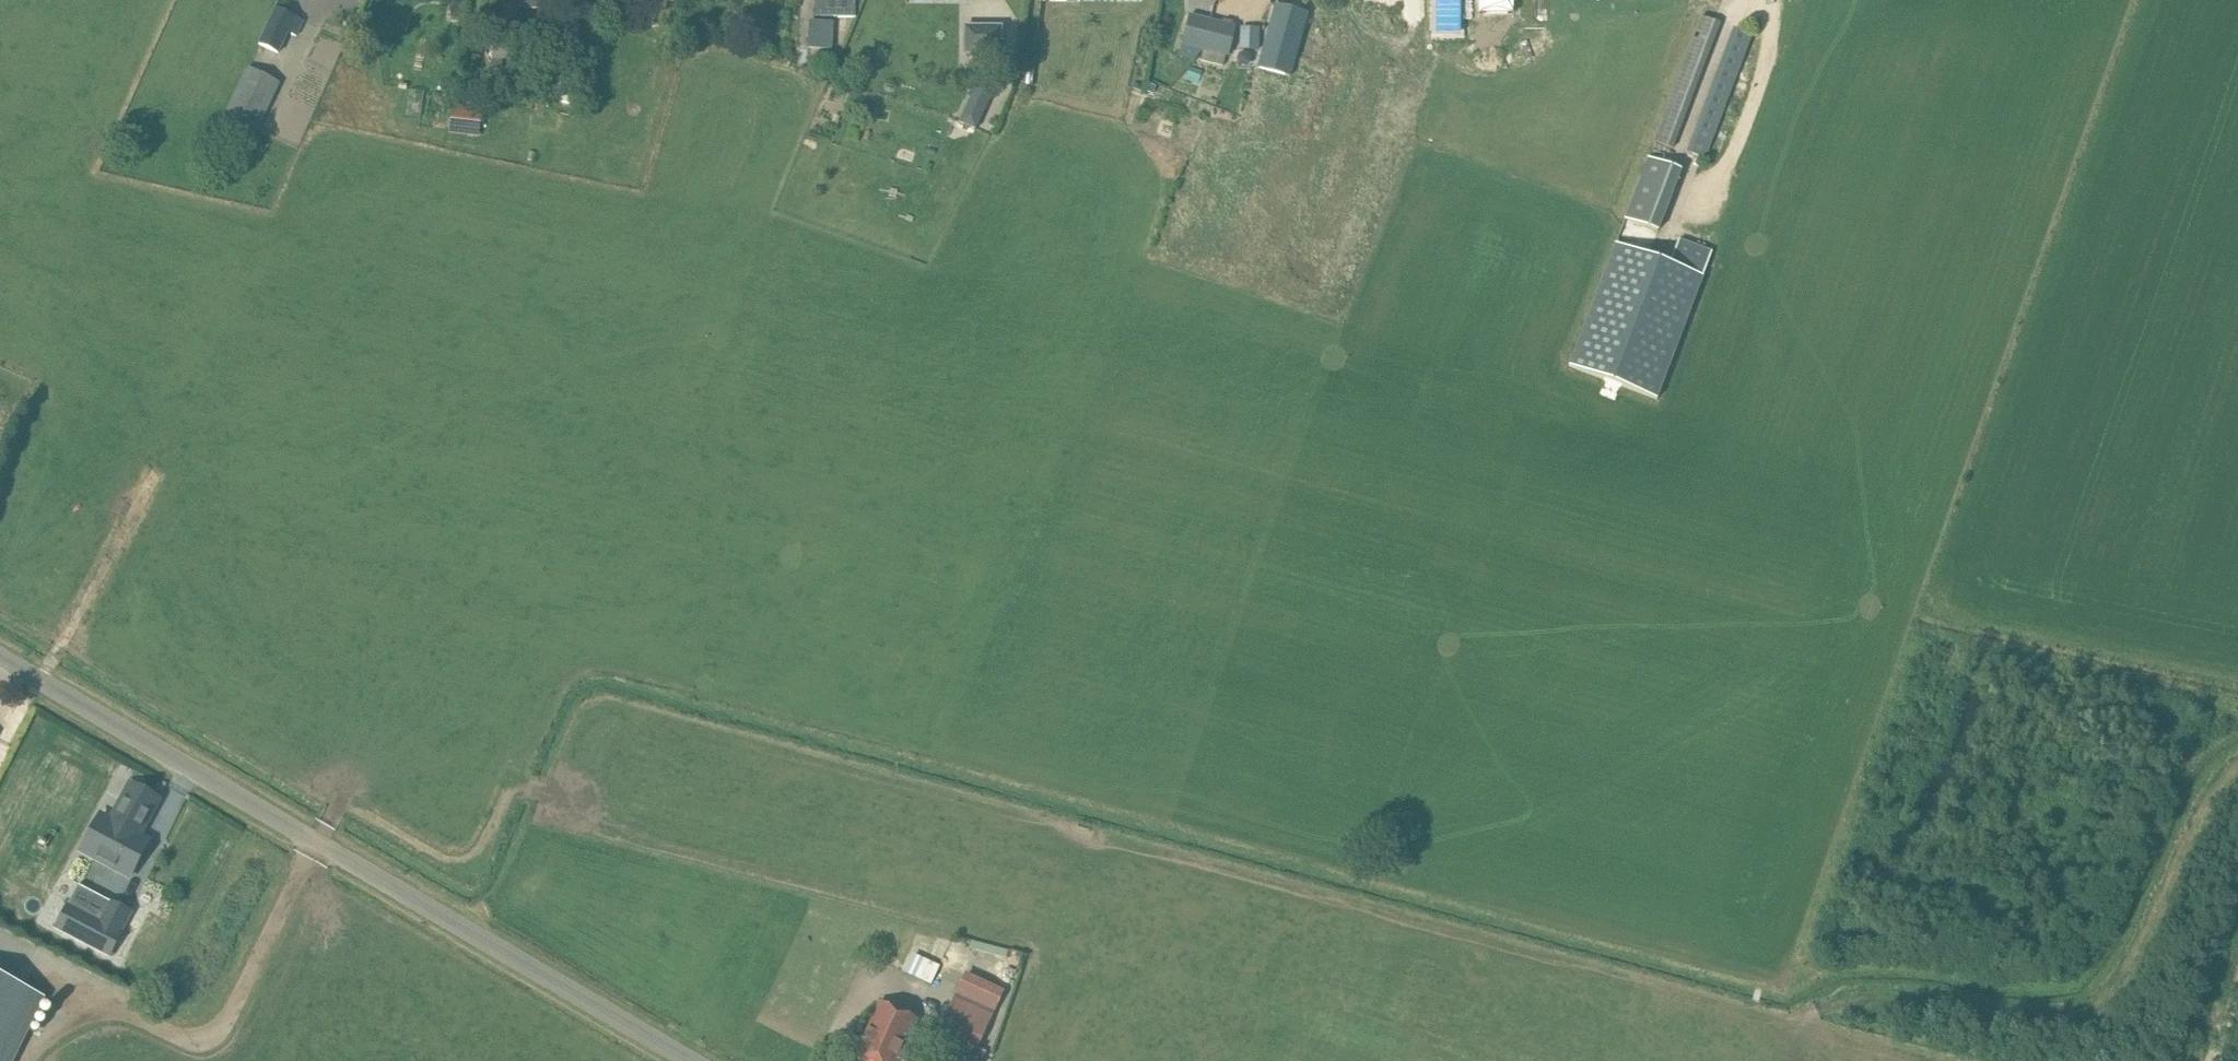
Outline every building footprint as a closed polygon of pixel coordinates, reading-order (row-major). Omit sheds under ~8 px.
[(521,10),(552,10),(552,0),(521,0),(521,10)] [(1435,39),(1457,40),(1458,1),(1436,0),(1435,39)] [(1476,18),(1511,19),(1512,0),(1477,0),(1476,18)] [(1275,5),(1257,68),(1258,68),(1291,78),(1307,14),(1275,5)] [(276,7),(258,45),(279,53),(288,33),(296,37),(304,21),(276,7)] [(1188,20),(1184,37),(1203,41),(1207,25),(1209,20),(1190,15),(1188,20)] [(1654,142),(1673,149),(1721,23),(1701,16),(1654,142)] [(1207,25),(1203,41),(1231,48),(1235,32),(1236,26),(1209,20),(1207,25)] [(834,23),(810,21),(808,49),(832,50),(834,23)] [(1260,27),(1241,26),(1240,49),(1259,49),(1260,27)] [(1753,33),(1734,26),(1687,151),(1706,158),(1753,33)] [(1001,28),(966,27),(965,53),(1001,54),(1001,28)] [(491,64),(517,64),(518,36),(493,35),(491,64)] [(258,130),(281,83),(247,67),(225,115),(232,118),(226,132),(243,139),(249,126),(258,130)] [(452,133),(478,136),(481,111),(454,108),(452,133)] [(1659,230),(1683,169),(1648,157),(1625,217),(1659,230)] [(1679,237),(1670,262),(1615,243),(1571,367),(1659,398),(1712,249),(1679,237)] [(159,800),(131,784),(102,838),(130,853),(159,800)] [(100,923),(68,906),(56,928),(108,957),(131,913),(111,903),(100,923)] [(905,973),(929,983),(937,964),(913,954),(905,973)] [(965,974),(938,1032),(978,1051),(1004,993),(965,974)] [(41,998),(0,978),(0,1060),(10,1060),(41,998)] [(858,1053),(875,1060),(896,1060),(915,1020),(880,1004),(858,1053)]
